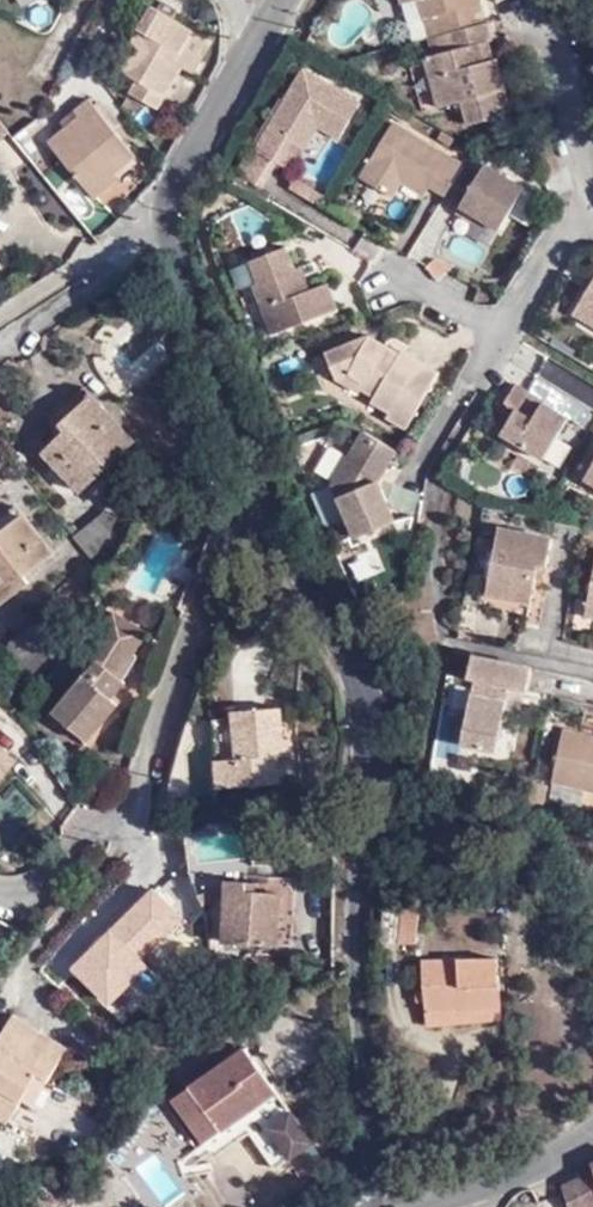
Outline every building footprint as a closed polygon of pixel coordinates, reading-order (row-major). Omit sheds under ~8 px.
[(198,25),(156,0),(119,62),(140,74),(133,86),(162,105),(187,61),(179,55),(198,25)] [(444,32),(451,30),(490,22),(492,21),(485,1),(479,3),(478,0),(424,0),(428,13),(437,10),(444,32)] [(435,34),(444,32),(437,10),(428,13),(435,34)] [(490,22),(451,30),(456,51),(433,57),(429,58),(443,107),(466,102),(472,124),(514,116),(499,57),(490,60),(486,46),(495,43),(490,22)] [(216,37),(198,25),(179,55),(187,61),(198,68),(216,37)] [(428,36),(433,57),(456,51),(451,30),(444,32),(435,34),(428,36)] [(257,143),(281,157),(294,164),(323,121),(340,132),(362,100),(307,64),(257,143)] [(135,146),(90,87),(76,97),(80,105),(49,129),(93,186),(119,168),(115,160),(135,146)] [(13,118),(0,99),(0,125),(13,118)] [(453,193),(470,163),(403,122),(366,175),(397,195),(406,182),(429,195),(437,184),(453,193)] [(264,181),(281,157),(257,143),(253,140),(237,163),(253,173),(264,181)] [(469,201),(465,209),(480,219),(504,233),(529,190),(489,167),(486,173),(470,163),(453,193),(469,201)] [(253,173),(247,181),(268,194),(273,187),(264,181),(253,173)] [(324,205),(327,201),(330,196),(299,178),(294,184),(324,205)] [(232,218),(242,242),(268,231),(259,207),(232,218)] [(476,226),(480,219),(465,209),(461,216),(476,226)] [(460,235),(453,247),(477,262),(484,249),(460,235)] [(328,278),(312,285),(304,288),(295,266),(285,241),(251,254),(260,277),(254,282),(274,330),(339,304),(328,278)] [(445,281),(460,266),(442,257),(434,264),(437,272),(439,274),(442,277),(444,279),(445,281)] [(303,263),(295,266),(304,288),(312,285),(303,263)] [(569,311),(592,326),(592,274),(569,311)] [(363,382),(361,385),(374,392),(371,400),(387,409),(386,414),(407,426),(442,373),(402,348),(397,356),(385,349),(385,343),(369,333),(327,350),(339,377),(350,373),(363,382)] [(157,372),(147,334),(115,343),(125,381),(157,372)] [(356,390),(361,385),(363,382),(350,373),(339,377),(356,390)] [(42,438),(49,446),(72,424),(65,417),(94,390),(84,381),(51,411),(58,421),(42,438)] [(499,404),(503,407),(511,413),(503,425),(497,434),(537,460),(563,421),(539,406),(540,402),(512,385),(499,404)] [(72,424),(49,446),(82,483),(136,437),(94,390),(65,417),(72,424)] [(494,420),(503,425),(511,413),(503,407),(494,420)] [(395,449),(364,430),(333,482),(354,537),(392,521),(377,480),(395,449)] [(519,455),(512,468),(532,480),(540,467),(519,455)] [(582,484),(592,490),(592,464),(582,484)] [(26,506),(18,497),(0,513),(0,530),(26,506)] [(26,506),(0,530),(0,593),(4,598),(31,576),(27,570),(57,543),(26,506)] [(101,560),(118,529),(96,513),(77,531),(101,560)] [(531,602),(537,577),(539,566),(548,569),(556,537),(503,526),(490,584),(490,593),(531,602)] [(546,578),(548,569),(539,566),(537,577),(546,578)] [(583,622),(592,625),(592,572),(583,622)] [(87,623),(104,635),(119,608),(99,598),(87,623)] [(152,626),(119,608),(104,635),(96,648),(103,653),(100,657),(88,647),(71,669),(71,672),(81,680),(59,708),(59,712),(83,732),(94,718),(102,726),(123,701),(116,695),(128,678),(120,671),(134,648),(142,651),(152,626)] [(531,667),(475,655),(469,677),(475,679),(461,743),(497,751),(507,709),(512,685),(527,688),(531,667)] [(522,711),(527,688),(512,685),(507,709),(522,711)] [(237,759),(218,759),(219,785),(280,783),(280,762),(284,762),(282,710),(237,711),(237,717),(237,718),(237,759)] [(217,718),(218,759),(237,759),(237,718),(237,717),(217,718)] [(91,738),(102,726),(94,718),(83,732),(91,738)] [(562,728),(550,781),(592,789),(592,735),(562,728)] [(20,751),(0,734),(0,777),(20,751)] [(253,873),(233,873),(231,933),(282,935),(285,886),(253,885),(253,873)] [(413,906),(379,909),(381,941),(415,941),(413,906)] [(424,989),(502,989),(502,959),(424,960),(424,989)] [(502,1013),(502,989),(424,989),(425,1008),(462,1009),(462,1013),(502,1013)] [(502,1022),(502,1013),(462,1013),(462,1009),(425,1008),(425,1024),(502,1022)] [(22,1013),(15,1022),(68,1056),(75,1046),(22,1013)] [(15,1022),(0,1043),(0,1108),(13,1117),(25,1096),(43,1072),(53,1078),(68,1056),(15,1022)] [(180,1102),(212,1147),(284,1092),(252,1049),(180,1102)] [(36,1104),(53,1078),(43,1072),(25,1096),(36,1104)] [(296,1105),(284,1092),(212,1147),(223,1162),(270,1125),(296,1157),(320,1138),(296,1105)] [(570,1188),(578,1206),(592,1206),(592,1177),(570,1188)]
